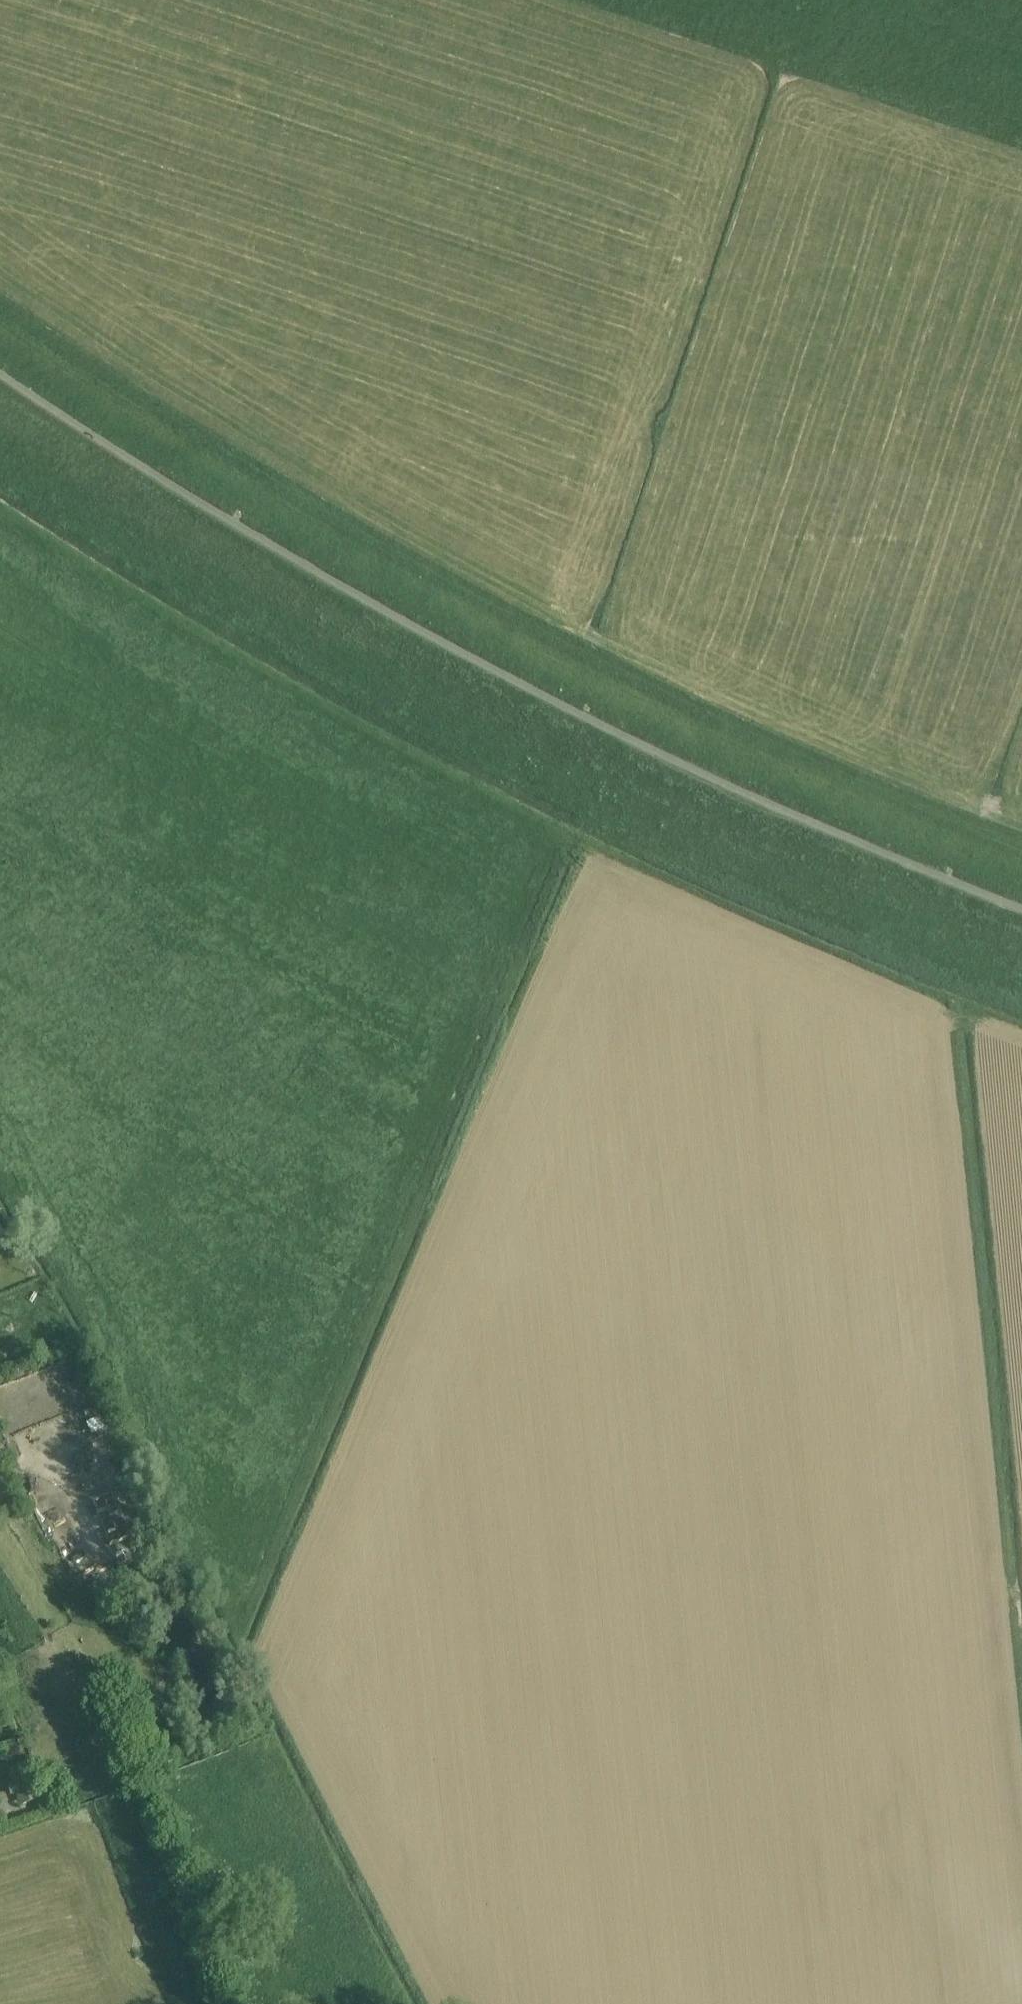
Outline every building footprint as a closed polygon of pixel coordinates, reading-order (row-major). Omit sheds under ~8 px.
[(12,1785),(30,1779),(26,1765),(7,1771),(12,1785)]
